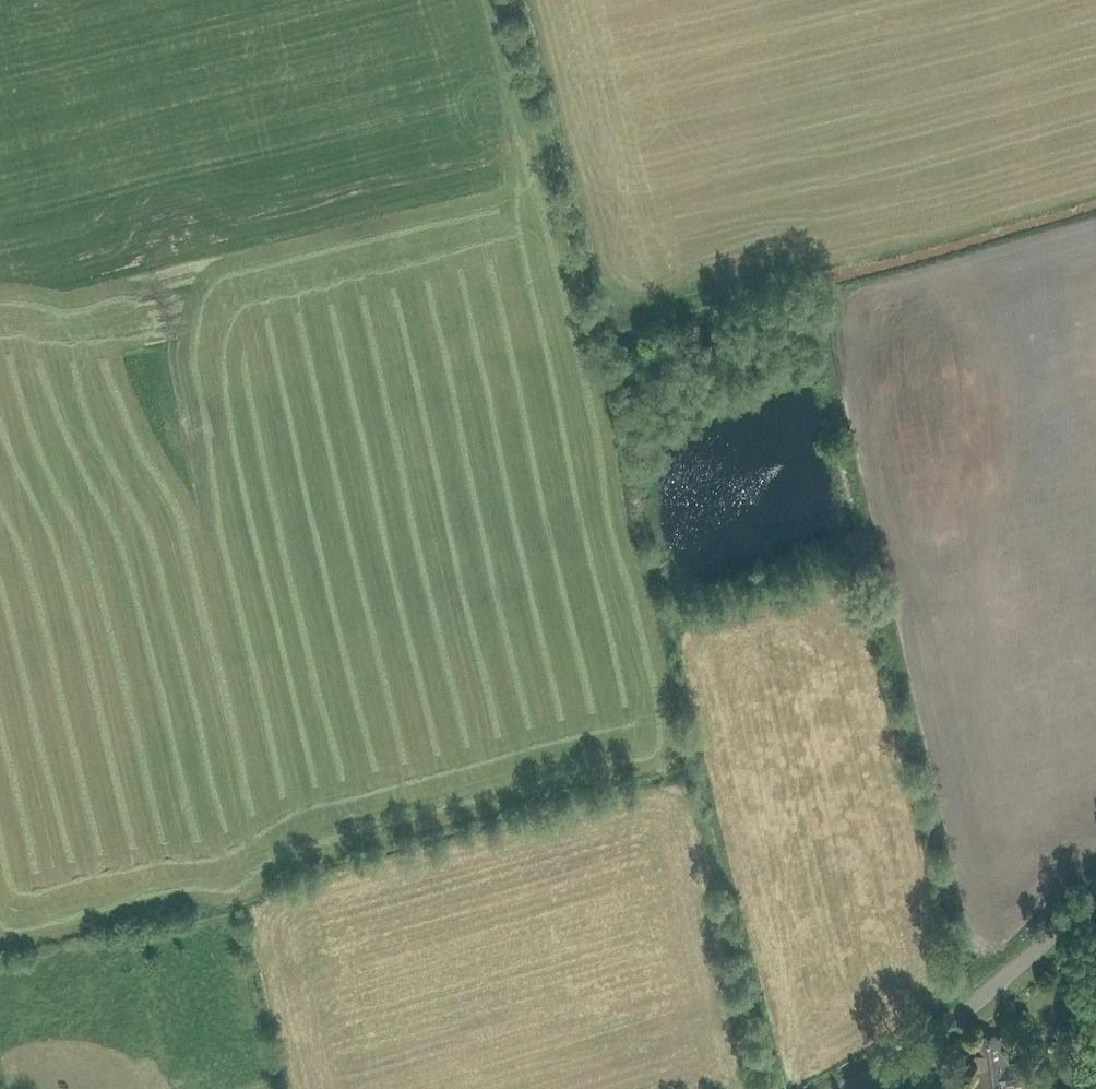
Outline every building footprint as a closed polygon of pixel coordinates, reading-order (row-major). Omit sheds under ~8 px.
[(976,1076),(973,1077),(974,1088),(1016,1088),(1015,1083),(1039,1082),(1037,1060),(1005,1063),(1003,1037),(973,1040),(976,1076)]
